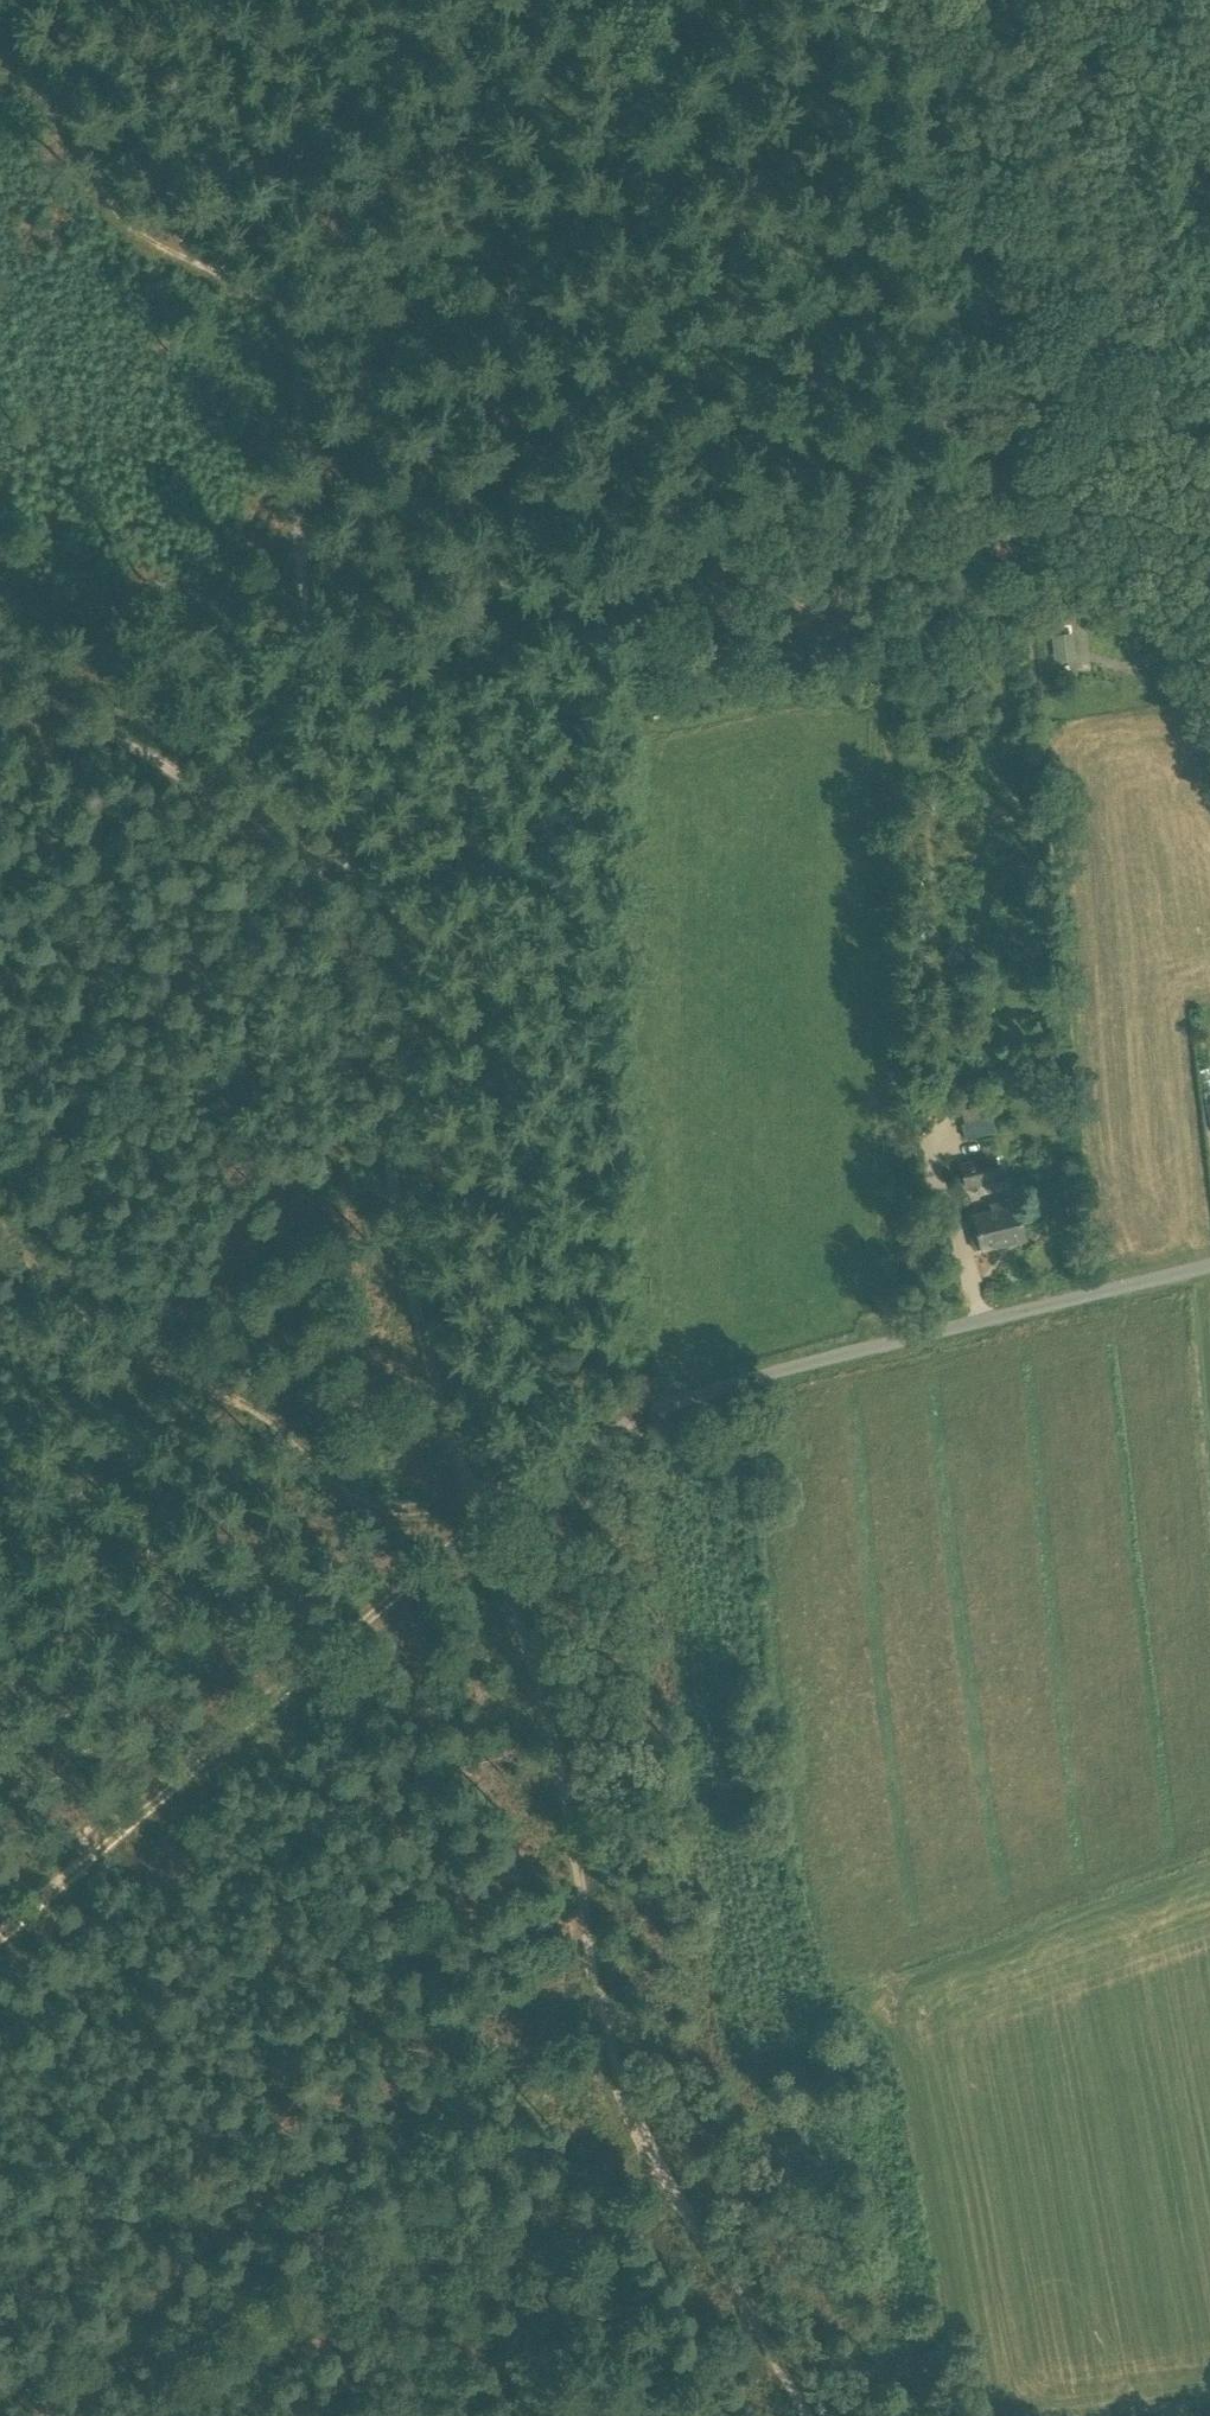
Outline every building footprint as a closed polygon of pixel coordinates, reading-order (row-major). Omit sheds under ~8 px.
[(1055,661),(1057,661),(1078,659),(1075,633),(1053,635),(1055,661)] [(965,1140),(996,1132),(991,1116),(986,1106),(962,1111),(965,1123),(961,1124),(965,1140)] [(996,1155),(962,1163),(968,1188),(1002,1180),(996,1155)] [(993,1207),(994,1212),(974,1216),(978,1232),(970,1233),(974,1249),(982,1248),(982,1249),(1027,1238),(1018,1201),(993,1207)]
